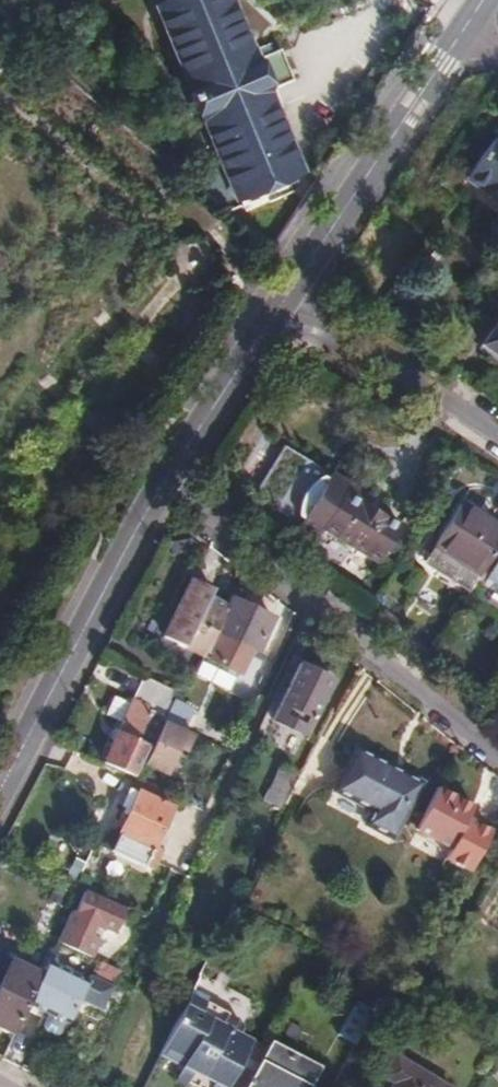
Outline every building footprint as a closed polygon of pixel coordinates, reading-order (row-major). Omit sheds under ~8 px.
[(236,197),(299,170),(224,0),(179,0),(156,9),(236,197)] [(463,188),(497,212),(497,138),(463,188)] [(262,234),(266,235),(269,234),(272,232),(274,230),(275,227),(274,223),(273,220),(270,218),(267,217),(263,217),(260,219),(258,222),(257,225),(257,228),(259,232),(262,234)] [(497,355),(497,323),(483,345),(497,355)] [(299,530),(332,476),(330,475),(326,482),(302,522),(297,529),(299,530)] [(371,500),(332,476),(299,530),(317,541),(321,534),(377,569),(401,530),(366,509),(371,500)] [(302,522),(326,482),(322,479),(316,483),(310,488),(305,494),(302,500),(299,508),(298,518),(298,519),(302,522)] [(480,576),(497,548),(497,527),(460,504),(433,546),(480,576)] [(190,654),(214,604),(205,599),(208,591),(190,582),(162,640),(190,654)] [(225,609),(214,604),(190,654),(202,659),(205,653),(212,657),(210,661),(239,675),(251,650),(255,652),(271,619),(229,600),(225,609)] [(273,656),(290,619),(278,614),(262,650),(273,656)] [(273,719),(304,734),(329,681),(299,666),(273,719)] [(172,692),(142,678),(126,712),(111,706),(102,725),(117,733),(102,765),(131,778),(172,692)] [(168,719),(192,723),(196,704),(171,700),(168,719)] [(177,748),(182,751),(184,752),(191,735),(166,720),(144,766),(164,776),(172,760),(177,748)] [(177,762),(182,751),(177,748),(172,760),(177,762)] [(361,827),(389,842),(419,784),(400,774),(398,779),(378,770),(380,764),(352,750),(329,793),(368,813),(361,827)] [(281,809),(298,775),(281,767),(265,801),(281,809)] [(175,799),(150,787),(145,798),(170,809),(175,799)] [(471,807),(436,789),(414,832),(449,850),(444,860),(468,872),(489,832),(464,819),(471,807)] [(170,809),(145,798),(130,790),(123,807),(128,810),(109,853),(142,869),(170,809)] [(82,893),(58,944),(75,952),(89,958),(104,927),(109,929),(106,938),(111,940),(123,912),(82,893)] [(497,928),(497,902),(487,921),(497,928)] [(17,1025),(14,1031),(36,1042),(33,1047),(49,1054),(51,1049),(54,1050),(65,1027),(88,1037),(101,1009),(112,986),(95,978),(91,976),(48,956),(40,974),(37,981),(17,1025)] [(14,1031),(17,1025),(37,981),(40,974),(8,960),(0,978),(0,1025),(14,1031)] [(353,1046),(371,1012),(331,989),(326,998),(301,986),(287,1012),(353,1046)] [(157,1058),(197,1079),(195,1085),(199,1086),(247,1086),(267,1050),(252,1043),(249,1047),(229,1036),(234,1026),(211,1013),(207,1019),(183,1006),(157,1058)] [(315,1073),(268,1047),(267,1050),(247,1086),(307,1086),(315,1073)] [(378,1078),(393,1086),(445,1086),(391,1055),(378,1078)]
